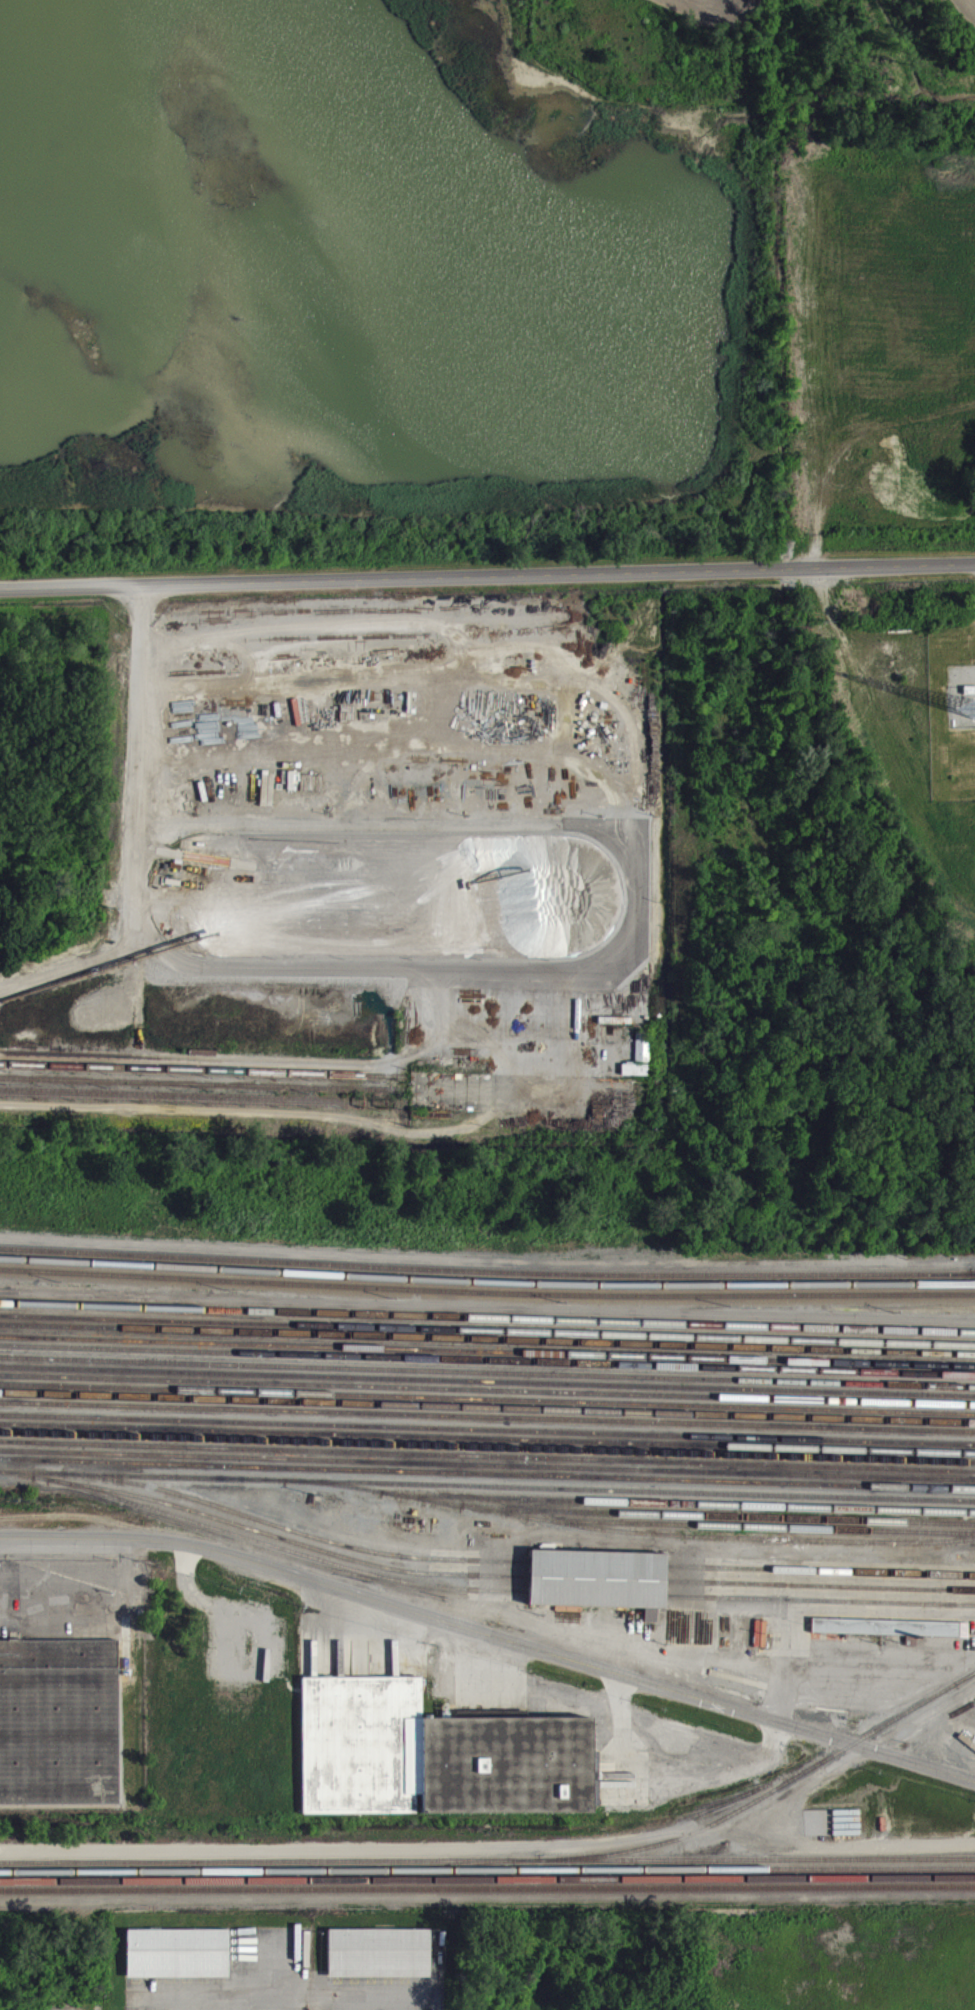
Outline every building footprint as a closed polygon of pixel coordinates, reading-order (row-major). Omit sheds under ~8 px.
[(624,1072),(623,1082),(630,1082),(630,1083),(649,1083),(650,1040),(637,1040),(636,1072),(624,1072)] [(532,1557),(531,1571),(531,1586),(530,1600),(530,1612),(665,1617),(665,1604),(666,1589),(666,1575),(667,1562),(532,1557)] [(970,1645),(970,1631),(814,1626),(813,1640),(908,1643),(908,1653),(917,1653),(918,1644),(970,1645)] [(118,1802),(116,1638),(0,1638),(0,1803),(118,1802)] [(300,1675),(420,1674),(420,1715),(590,1716),(591,1810),(300,1812),(300,1675)] [(329,1985),(431,1986),(431,1938),(329,1937),(329,1985)] [(128,1938),(128,1986),(230,1986),(230,1938),(128,1938)]
